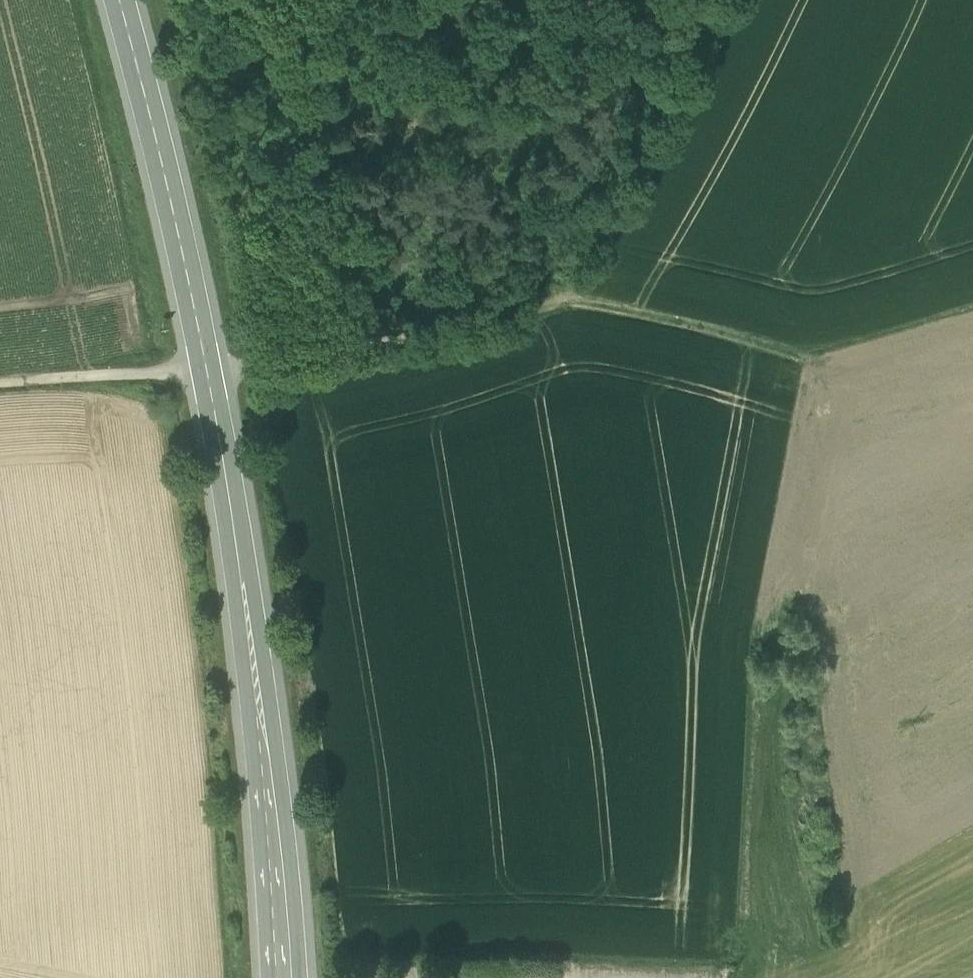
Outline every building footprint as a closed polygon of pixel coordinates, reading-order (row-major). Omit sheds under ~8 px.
[(506,977),(520,977),(520,968),(506,968),(506,977)]
